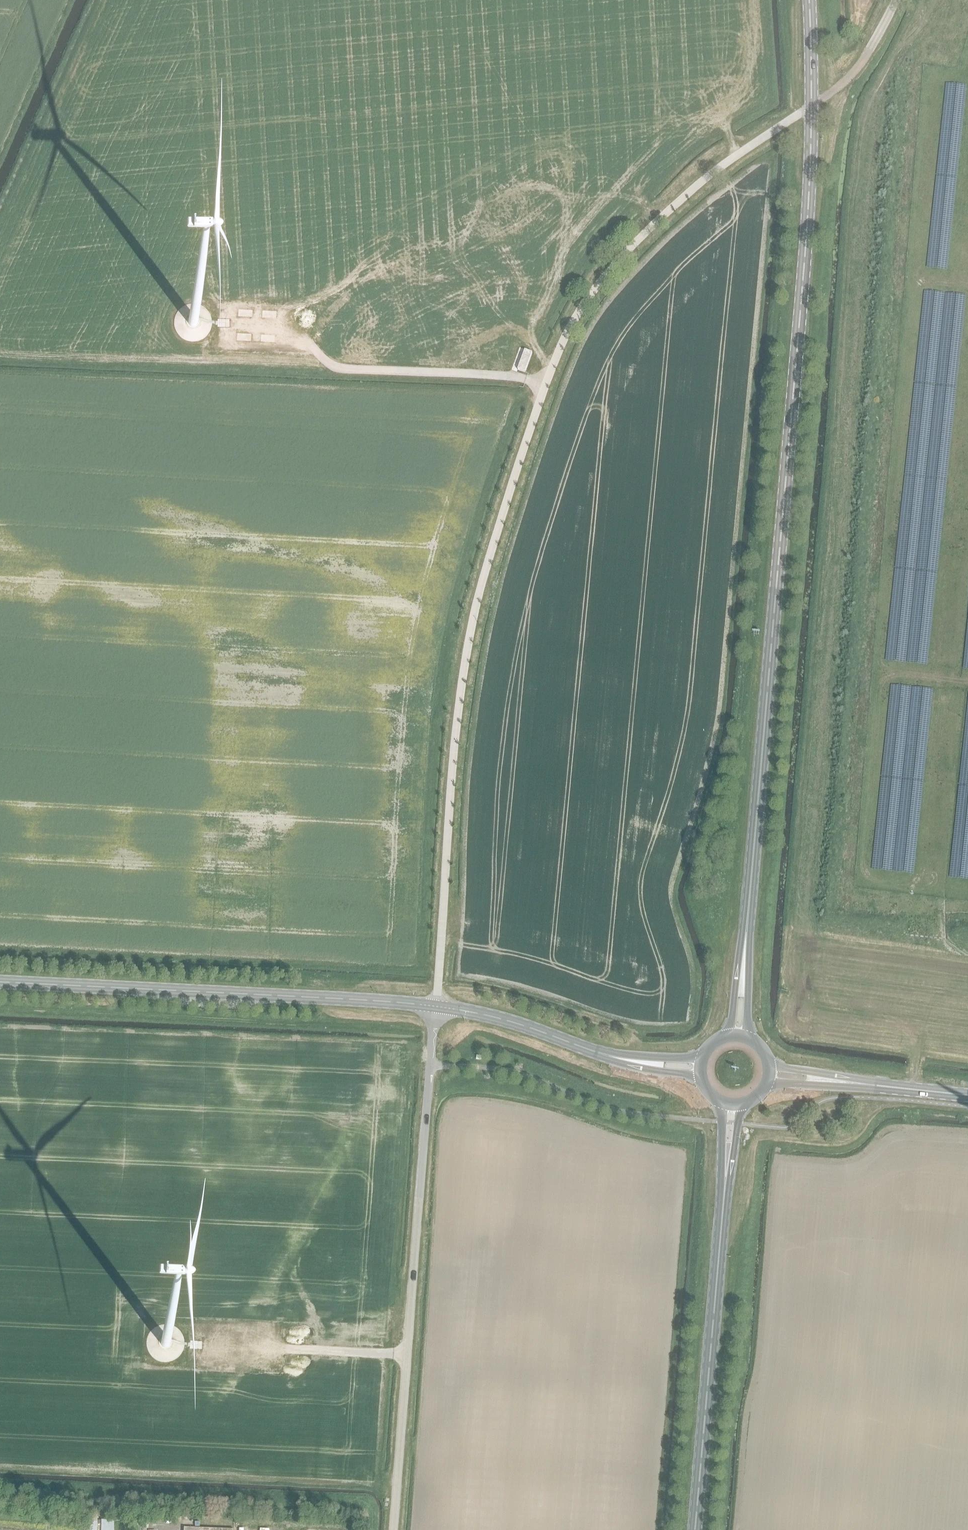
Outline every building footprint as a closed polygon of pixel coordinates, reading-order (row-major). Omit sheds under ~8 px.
[(188,321),(188,323),(188,325),(189,326),(191,327),(193,328),(195,327),(196,326),(197,324),(198,323),(197,321),(196,319),(195,318),(193,318),(191,318),(189,319),(188,321)] [(531,353),(525,351),(518,371),(524,373),(531,353)] [(161,1341),(160,1343),(160,1345),(161,1347),(163,1348),(165,1348),(167,1348),(169,1347),(170,1346),(170,1344),(170,1342),(169,1340),(167,1339),(165,1338),(163,1339),(162,1340),(161,1341)] [(209,1371),(219,1363),(217,1360),(206,1367),(209,1371)] [(84,1515),(84,1529),(97,1529),(97,1515),(84,1515)] [(114,1520),(101,1520),(101,1529),(114,1529),(114,1520)]
